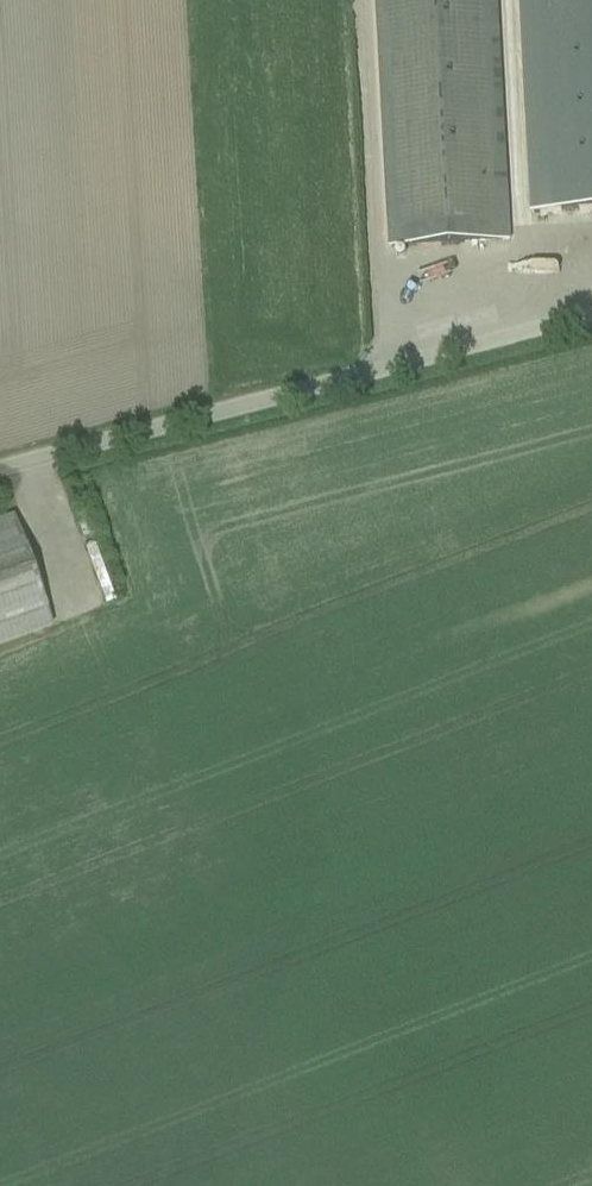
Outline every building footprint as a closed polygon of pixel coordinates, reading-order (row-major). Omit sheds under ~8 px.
[(503,218),(495,0),(384,0),(393,233),(393,246),(454,244),(504,242),(503,218)] [(531,214),(591,211),(591,0),(519,0),(531,214)] [(6,520),(0,522),(0,645),(51,627),(12,518),(6,520)]
